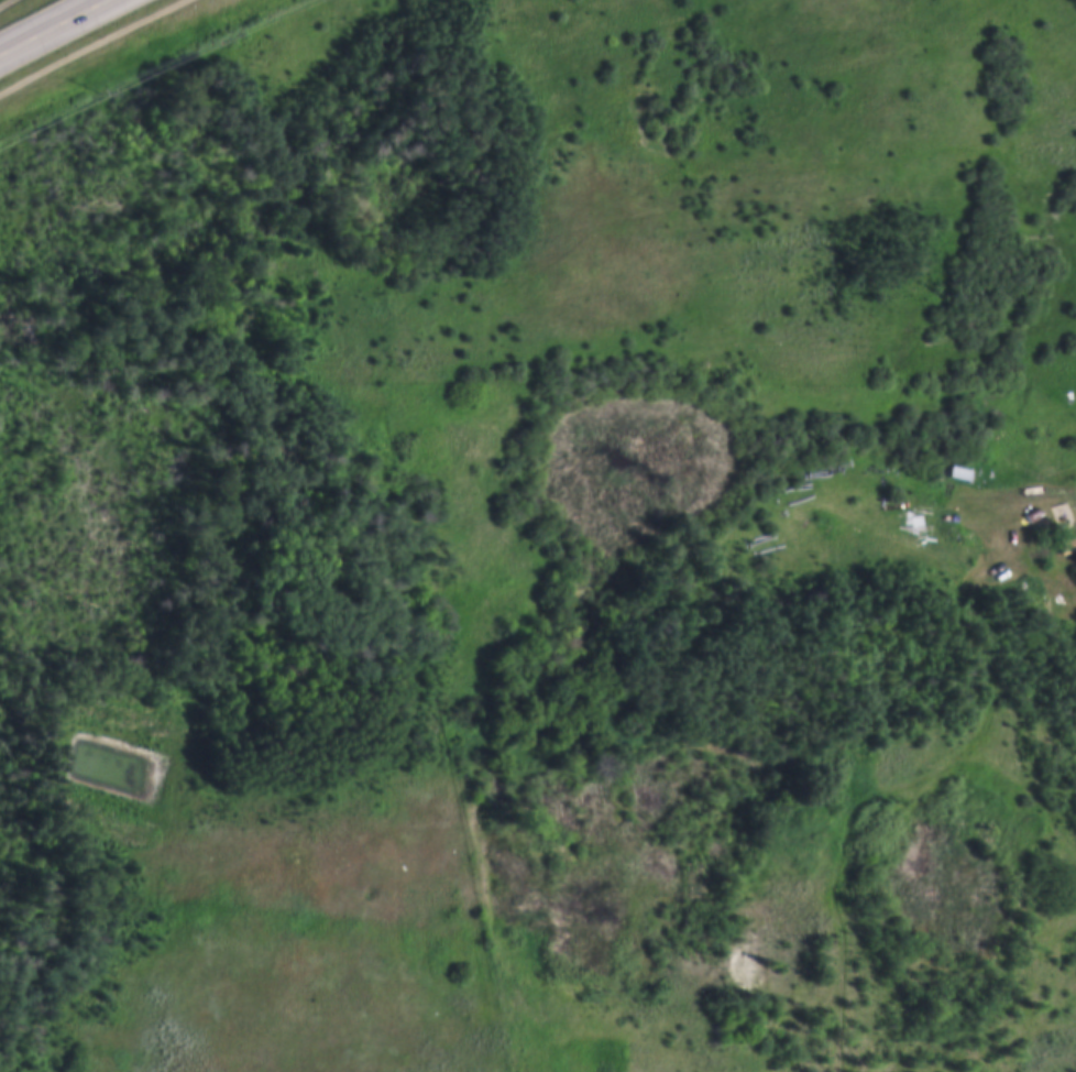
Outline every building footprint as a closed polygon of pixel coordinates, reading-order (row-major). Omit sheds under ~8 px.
[(952,462),(971,467),(968,479),(948,474),(952,462)] [(903,508),(929,506),(931,527),(905,529),(903,508)]
